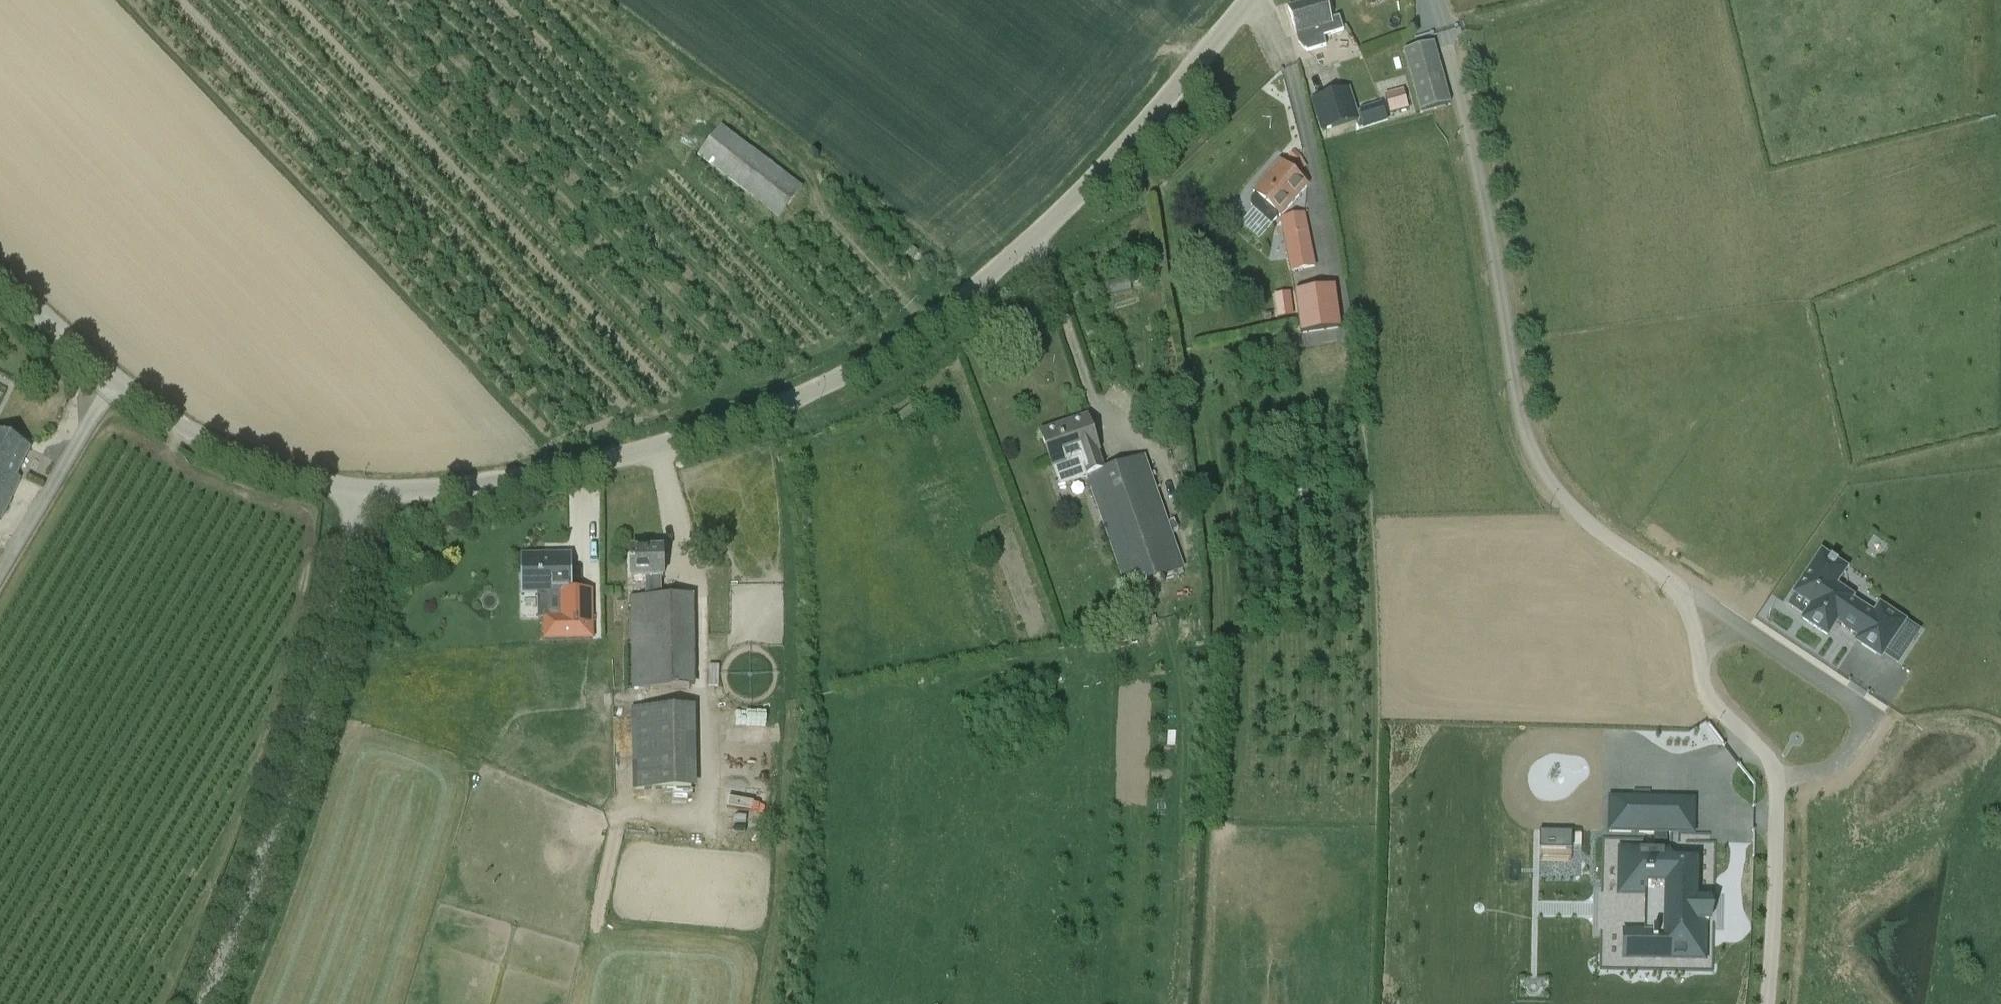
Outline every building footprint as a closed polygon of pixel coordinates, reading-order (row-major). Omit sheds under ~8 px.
[(1326,48),(1323,38),(1343,31),(1339,18),(1329,20),(1324,0),(1323,0),(1290,10),(1297,34),(1295,35),(1298,45),(1304,51),(1305,51),(1308,54),(1326,48)] [(1403,51),(1419,112),(1450,103),(1433,43),(1403,51)] [(1324,130),(1359,120),(1349,89),(1314,99),(1324,130)] [(1404,90),(1385,95),(1387,102),(1390,113),(1409,108),(1405,95),(1404,90)] [(697,158),(778,220),(802,188),(722,127),(697,158)] [(1250,202),(1250,203),(1250,206),(1251,207),(1253,210),(1271,226),(1280,216),(1281,217),(1307,187),(1298,179),(1299,178),(1280,162),(1253,193),(1255,194),(1251,200),(1250,202)] [(1315,268),(1312,252),(1313,251),(1306,214),(1280,219),(1288,257),(1289,257),(1291,273),(1315,268)] [(1335,288),(1295,293),(1306,372),(1346,367),(1335,288)] [(1054,469),(1060,486),(1086,478),(1125,590),(1184,569),(1145,457),(1104,471),(1098,453),(1101,452),(1087,415),(1039,432),(1052,470),(1054,469)] [(22,478),(17,476),(31,448),(0,433),(0,521),(1,521),(22,478)] [(695,596),(662,596),(661,579),(665,579),(665,548),(630,548),(631,580),(646,580),(646,597),(631,597),(632,690),(697,690),(695,596)] [(1794,594),(1787,605),(1804,616),(1802,619),(1827,636),(1837,620),(1859,635),(1857,639),(1861,642),(1862,640),(1877,651),(1876,652),(1880,655),(1896,631),(1911,641),(1918,631),(1903,621),(1903,620),(1878,603),(1873,612),(1851,598),(1853,597),(1834,584),(1845,568),(1821,552),(1793,593),(1794,594)] [(593,640),(592,590),(571,591),(570,555),(551,555),(551,558),(525,558),(525,592),(561,592),(561,616),(544,616),(544,641),(593,640)] [(689,789),(697,789),(696,707),(631,708),(633,790),(668,790),(668,800),(689,800),(689,789)] [(1598,725),(1475,723),(1479,777),(1556,775),(1557,816),(1495,814),(1492,962),(1641,962),(1638,819),(1579,817),(1575,773),(1597,775),(1598,725)]
